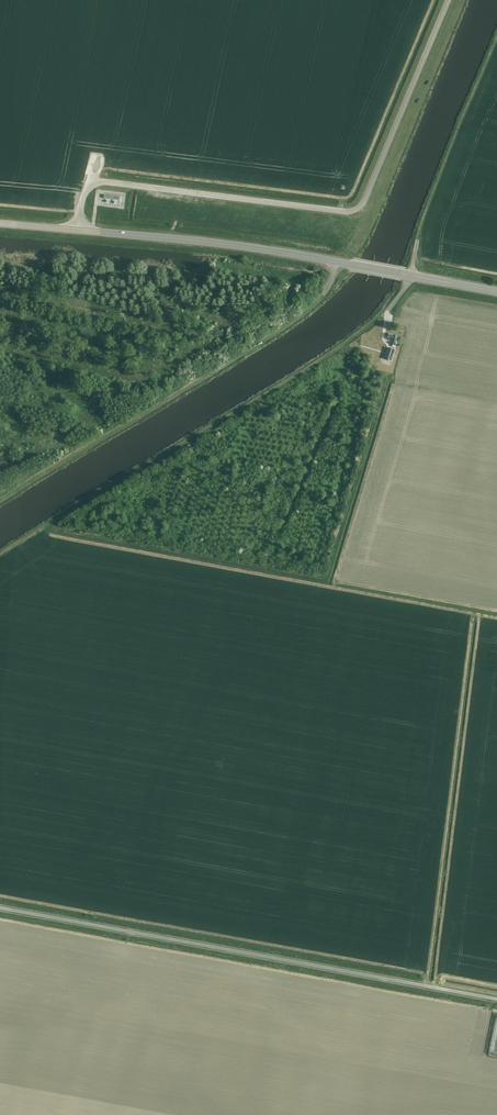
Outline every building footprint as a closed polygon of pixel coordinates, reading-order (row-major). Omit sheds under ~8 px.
[(388,348),(385,358),(391,360),(394,350),(388,348)]
